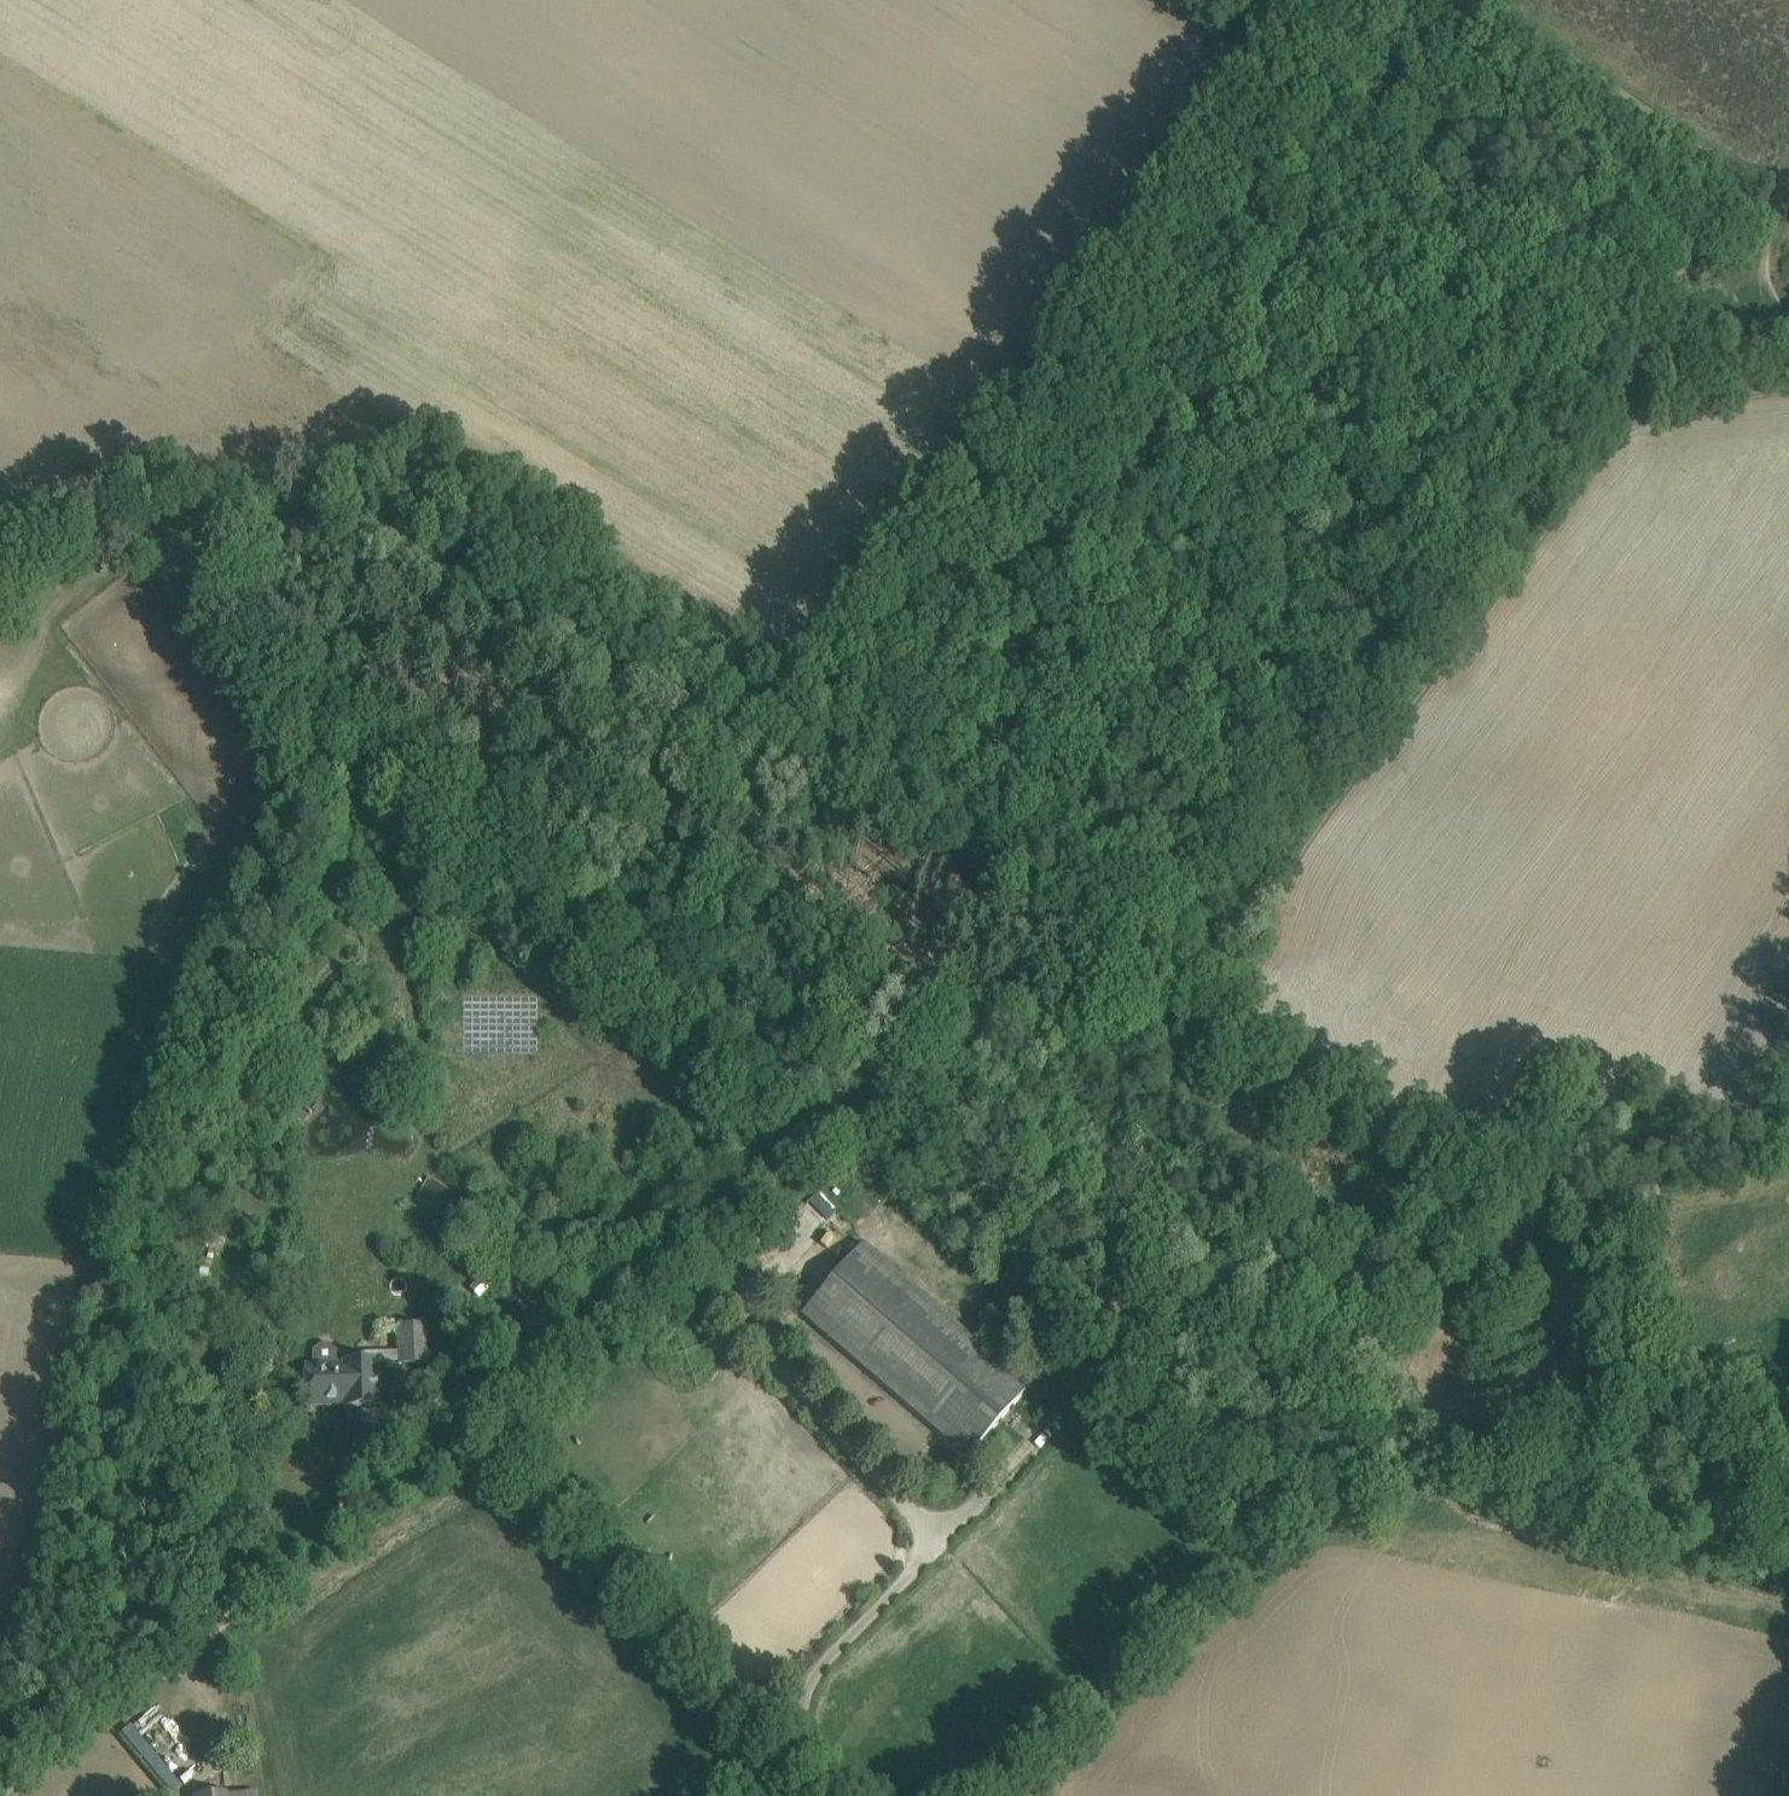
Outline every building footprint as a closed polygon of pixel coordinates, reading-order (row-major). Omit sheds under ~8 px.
[(426,1176),(415,1197),(458,1220),(469,1198),(426,1176)] [(1030,1387),(865,1245),(803,1316),(968,1459),(1030,1387)] [(199,1268),(198,1275),(208,1277),(210,1270),(199,1268)] [(513,1290),(526,1277),(516,1268),(503,1281),(513,1290)] [(398,1353),(381,1353),(381,1363),(431,1362),(430,1325),(398,1326),(398,1353)] [(381,1428),(380,1396),(379,1360),(345,1361),(346,1363),(339,1363),(340,1351),(332,1345),(321,1344),(314,1353),(314,1364),(304,1364),(305,1398),(345,1397),(346,1429),(381,1428)]
